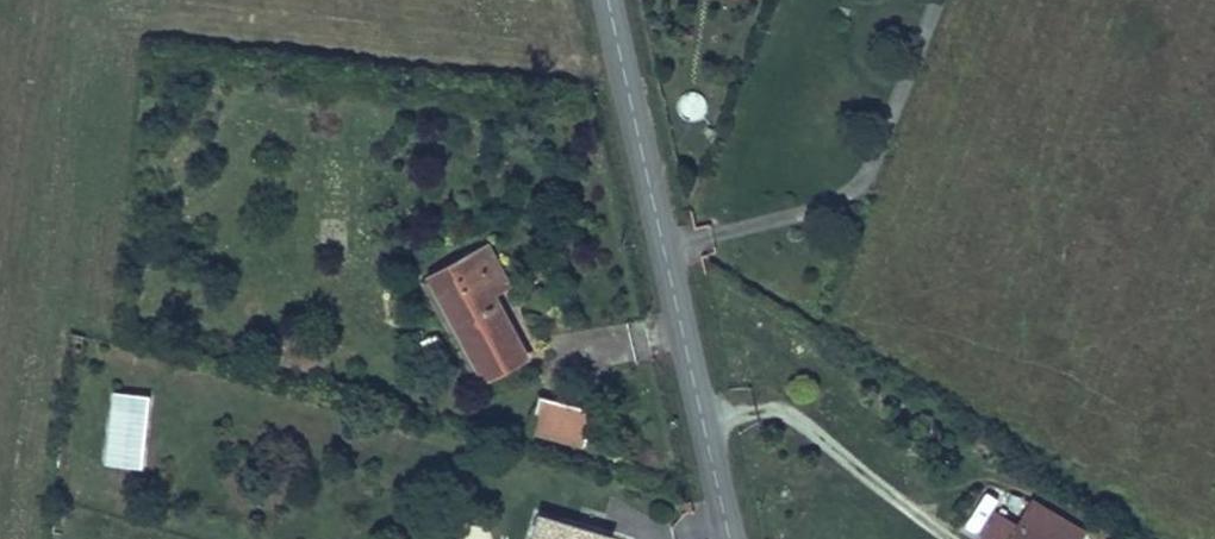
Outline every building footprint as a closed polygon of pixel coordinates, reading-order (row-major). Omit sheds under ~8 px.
[(707,116),(702,90),(676,96),(682,122),(707,116)] [(488,244),(432,271),(484,374),(521,354),(491,289),(506,282),(488,244)] [(484,374),(432,271),(423,276),(474,378),(484,374)] [(535,383),(525,417),(584,435),(594,401),(535,383)] [(110,387),(103,453),(135,456),(142,393),(110,387)] [(1071,537),(1000,493),(971,538),(1069,538),(1071,537)] [(526,538),(592,538),(596,524),(536,507),(526,538)]
